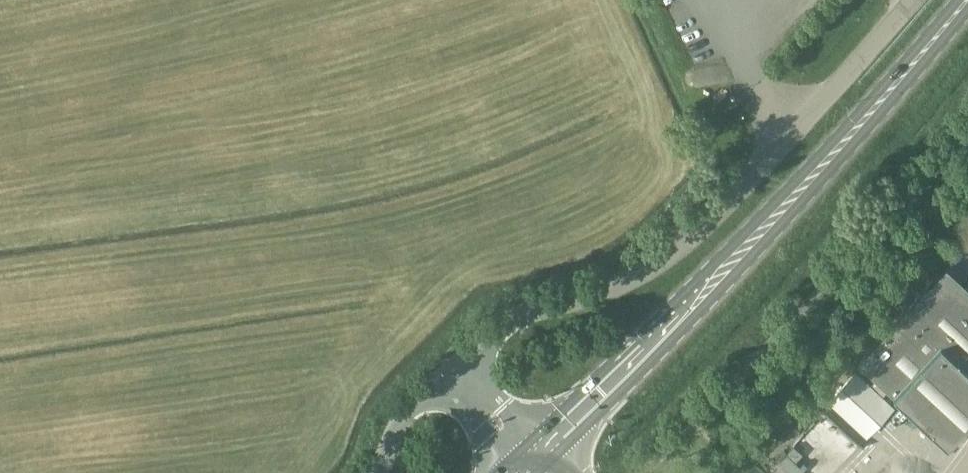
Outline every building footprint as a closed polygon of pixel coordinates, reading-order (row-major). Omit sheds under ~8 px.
[(857,361),(946,444),(967,421),(967,287),(945,266),(857,361)] [(895,406),(856,370),(828,400),(866,436),(895,406)] [(793,445),(787,452),(796,460),(802,453),(793,445)] [(780,460),(794,472),(800,472),(804,470),(803,469),(807,465),(803,462),(800,465),(787,453),(780,460)]
